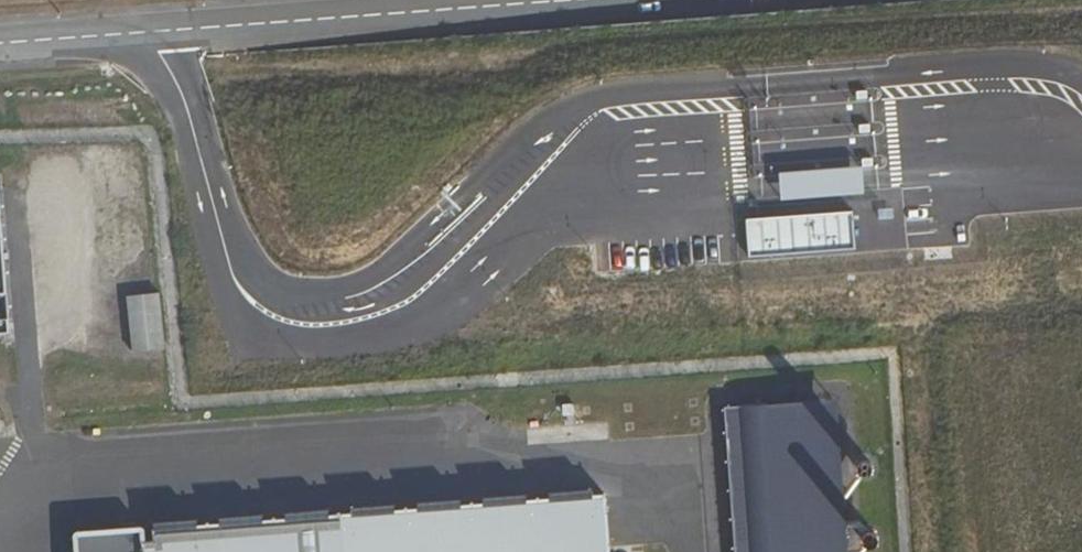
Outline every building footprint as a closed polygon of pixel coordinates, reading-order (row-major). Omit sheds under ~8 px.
[(158,293),(126,296),(132,352),(164,348),(158,293)] [(790,404),(724,408),(726,424),(735,551),(848,551),(837,401),(790,404)] [(75,536),(77,551),(608,551),(605,494),(592,496),(592,489),(549,493),(549,499),(526,500),(526,494),(483,498),(482,503),(460,505),(459,501),(417,504),(416,510),(394,511),(394,506),(352,508),(352,514),(340,515),(157,528),(157,539),(143,538),(142,530),(75,536)]
